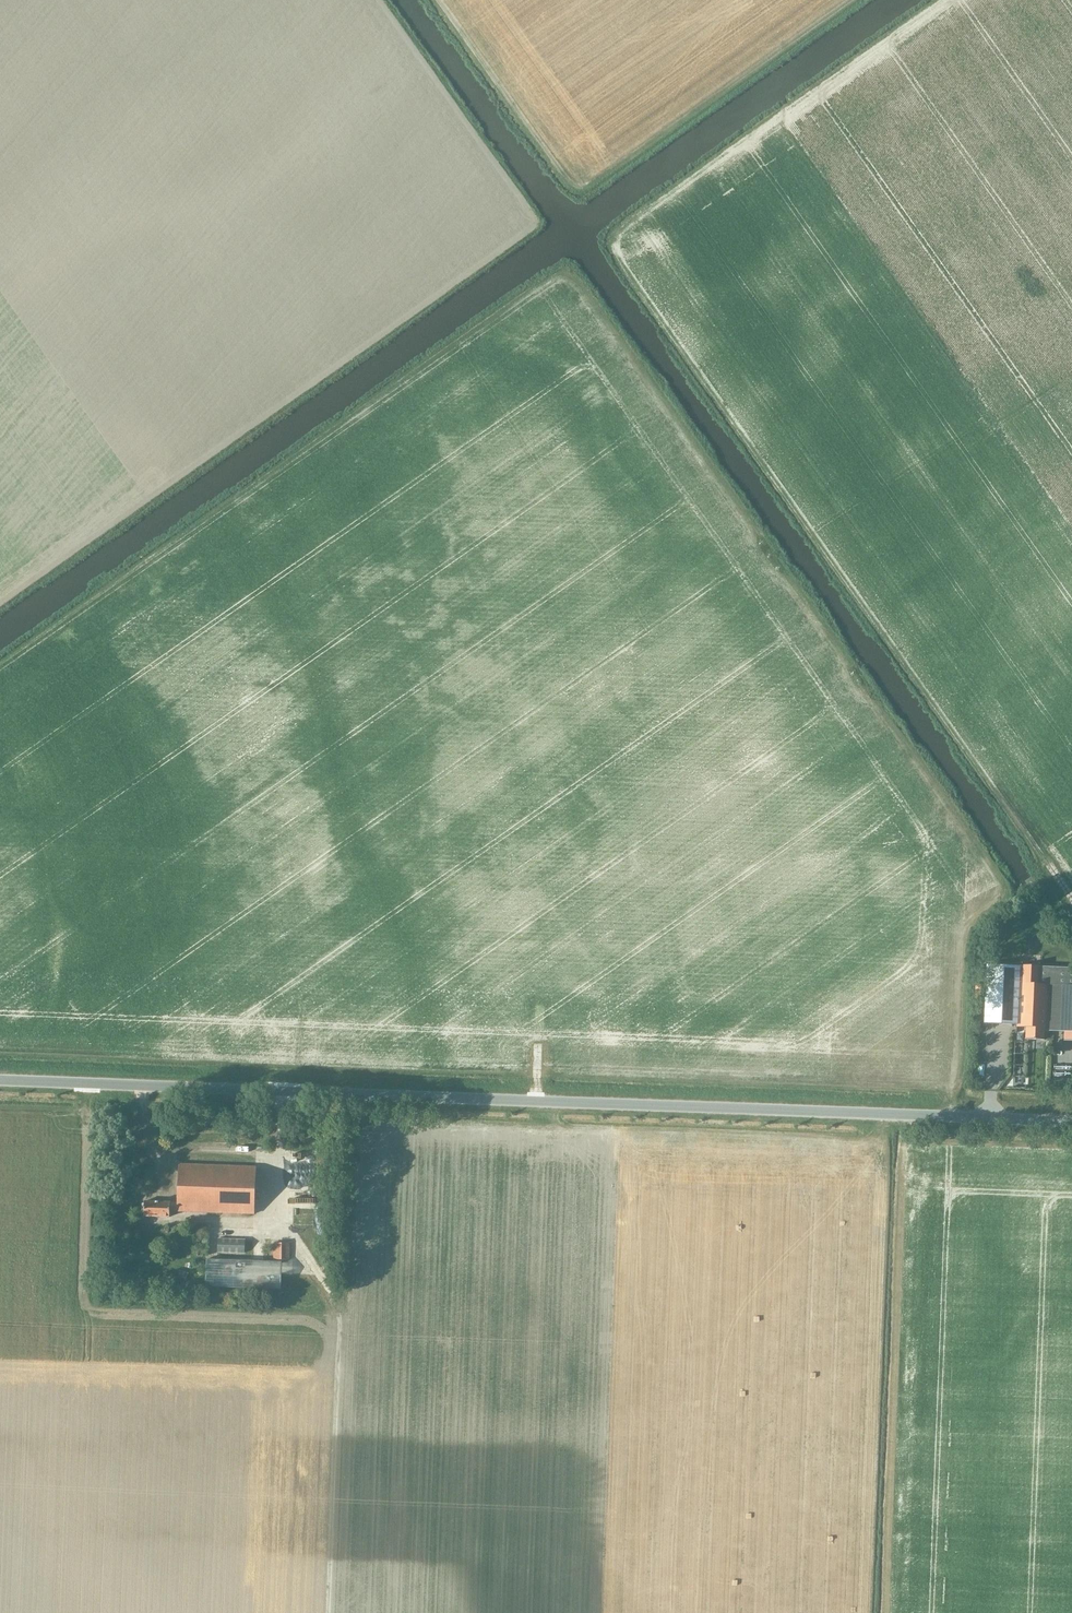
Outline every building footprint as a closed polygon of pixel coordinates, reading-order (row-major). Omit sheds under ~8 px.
[(985,1023),(1018,1025),(1018,1027),(1027,1027),(1026,1039),(1044,1040),(1045,1031),(1068,1032),(1067,1040),(1071,1041),(1071,968),(989,965),(985,1023)] [(289,1156),(289,1169),(308,1169),(308,1156),(289,1156)] [(254,1214),(255,1166),(179,1163),(177,1201),(144,1200),(144,1217),(169,1217),(170,1212),(254,1214)] [(218,1252),(245,1253),(245,1239),(218,1238),(218,1252)] [(258,1254),(259,1242),(250,1242),(249,1254),(258,1254)] [(273,1260),(291,1260),(291,1243),(274,1243),(273,1260)] [(281,1289),(283,1261),(206,1259),(206,1286),(281,1289)]
